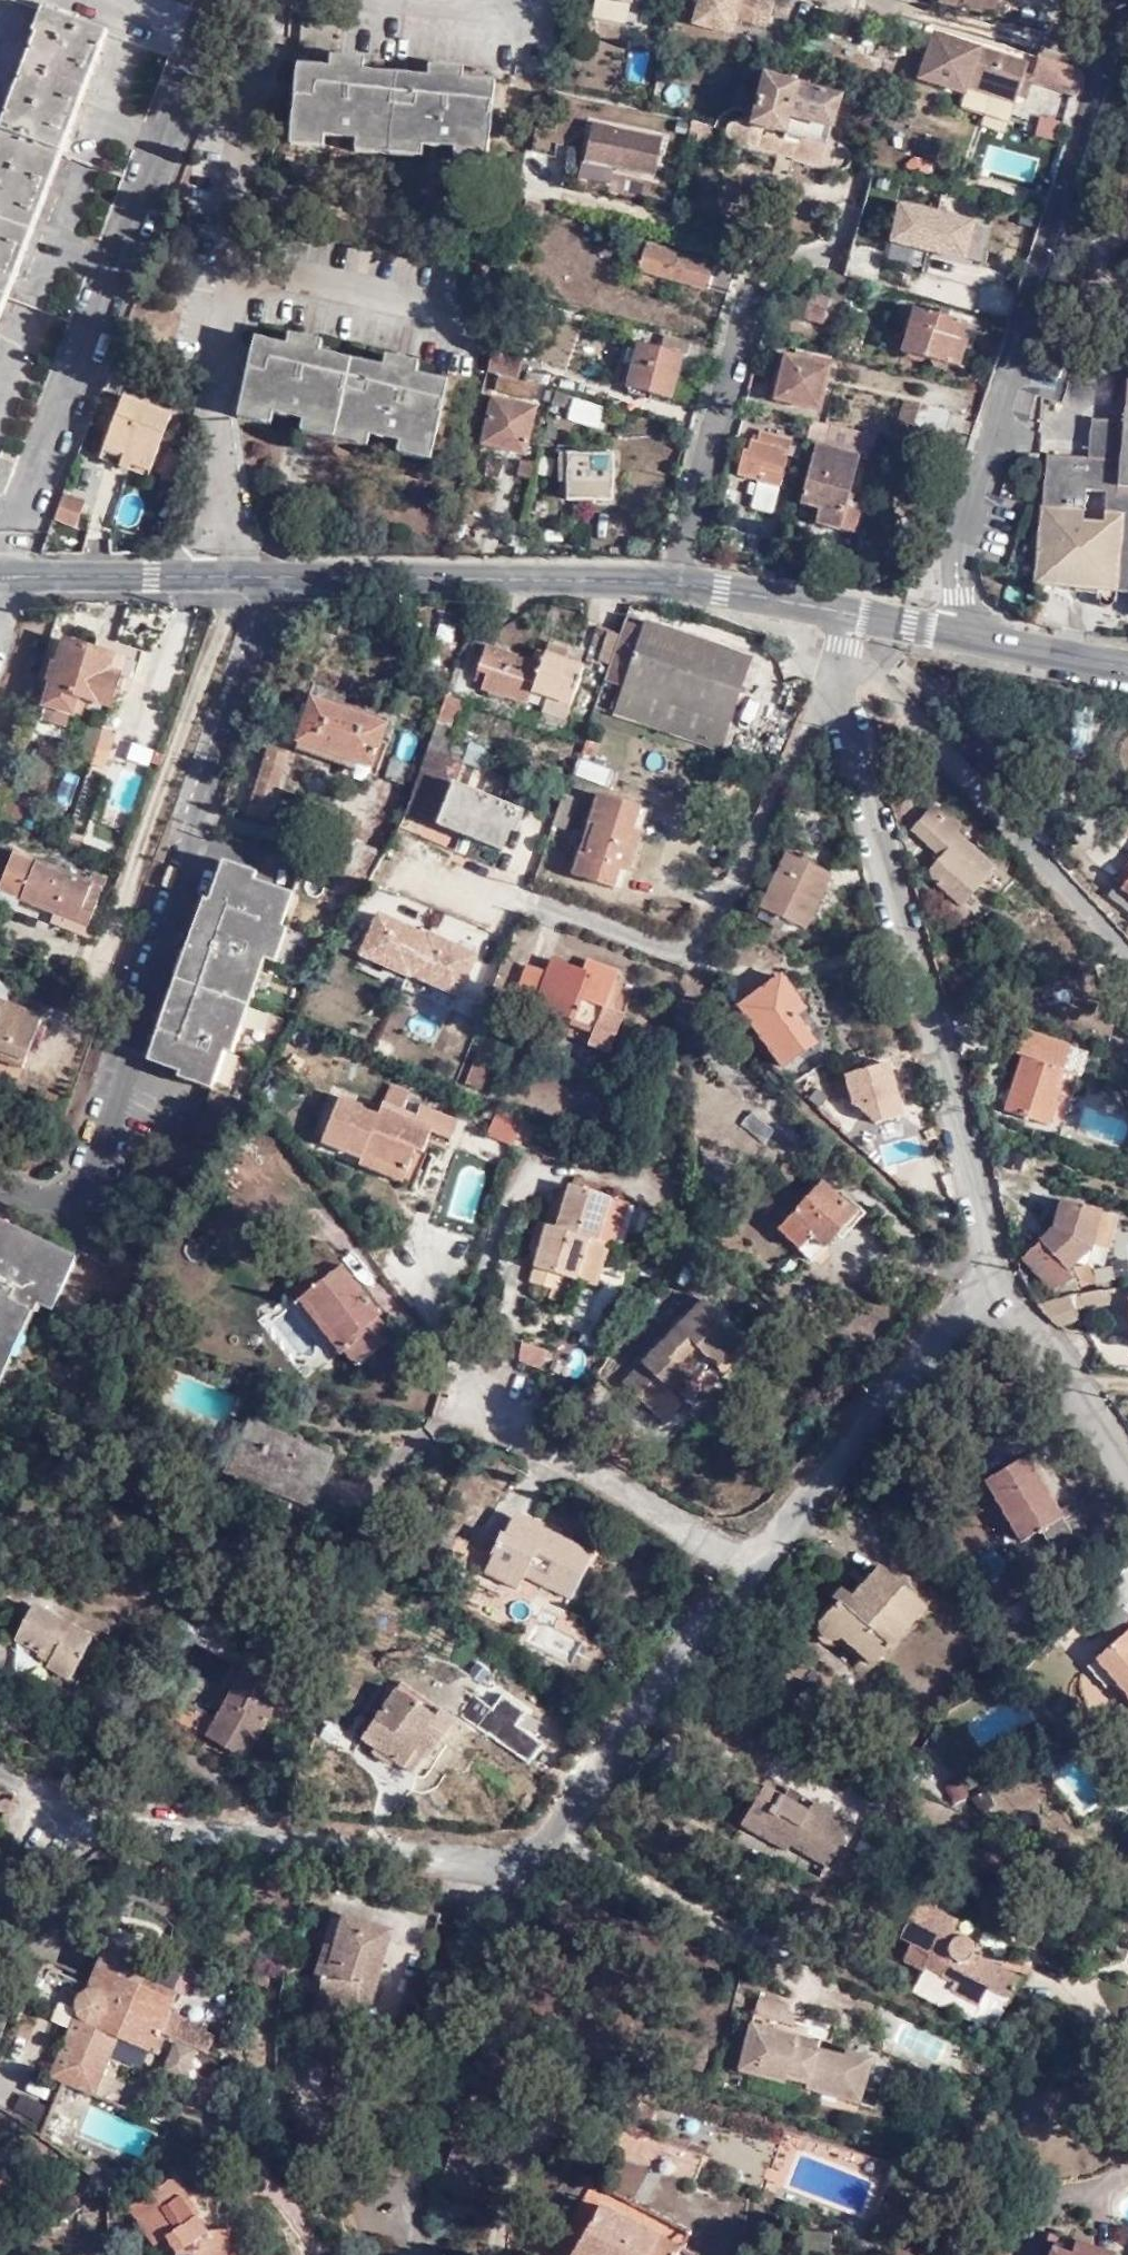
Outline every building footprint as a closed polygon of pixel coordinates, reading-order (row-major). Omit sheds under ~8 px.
[(689,20),(732,31),(735,17),(765,25),(772,0),(695,0),(689,20)] [(996,19),(1001,0),(939,0),(937,4),(996,19)] [(40,8),(0,114),(0,306),(105,31),(40,8)] [(1017,95),(1025,72),(1027,61),(937,31),(919,79),(966,95),(969,87),(972,78),(1017,95)] [(321,59),(285,54),(280,83),(276,126),(479,152),(485,107),(489,82),(453,77),(454,67),(421,62),(419,73),(355,64),(356,52),(323,48),(321,59)] [(831,141),(842,94),(842,92),(803,82),(803,75),(794,72),(789,79),(771,73),(758,121),(831,141)] [(1033,76),(1025,72),(1017,95),(1026,96),(1033,76)] [(1015,103),(1017,95),(972,78),(969,87),(1015,103)] [(591,119),(583,158),(652,174),(661,135),(591,119)] [(1040,119),(1034,137),(1060,145),(1066,127),(1040,119)] [(896,202),(883,246),(963,268),(975,223),(896,202)] [(710,290),(718,265),(634,238),(626,263),(710,290)] [(734,269),(718,265),(710,290),(730,297),(736,274),(734,269)] [(524,274),(513,270),(510,284),(520,287),(524,274)] [(851,302),(857,279),(822,270),(816,293),(851,302)] [(851,302),(816,293),(809,320),(828,325),(830,320),(844,325),(851,302)] [(979,324),(915,307),(903,353),(967,371),(979,324)] [(445,379),(253,331),(236,403),(428,448),(445,379)] [(527,339),(498,332),(490,370),(519,379),(527,339)] [(665,338),(662,351),(681,357),(685,343),(665,338)] [(662,351),(639,345),(628,388),(671,400),(684,358),(681,357),(662,351)] [(832,366),(790,356),(778,402),(821,411),(832,366)] [(118,405),(104,446),(131,456),(129,463),(152,472),(171,417),(128,399),(130,392),(136,377),(107,370),(96,397),(118,405)] [(490,370),(486,384),(535,398),(539,385),(519,379),(490,370)] [(154,381),(136,377),(130,392),(148,396),(154,381)] [(1127,596),(1127,379),(1126,379),(1120,425),(1088,422),(1086,445),(1094,446),(1091,463),(1083,462),(1042,457),(1032,586),(1127,596)] [(569,396),(555,392),(552,405),(566,408),(569,396)] [(539,407),(497,398),(485,441),(529,453),(539,407)] [(565,421),(597,429),(602,407),(570,400),(565,421)] [(890,443),(908,448),(918,407),(900,404),(890,443)] [(918,407),(908,448),(934,455),(939,456),(950,415),(918,407)] [(876,439),(813,423),(808,438),(862,453),(865,444),(873,447),(876,439)] [(807,443),(767,432),(763,445),(754,442),(751,455),(745,455),(739,475),(764,483),(756,508),(777,514),(785,487),(792,489),(796,475),(789,473),(795,454),(803,457),(807,443)] [(1086,445),(1083,462),(1091,463),(1094,446),(1086,445)] [(131,456),(104,446),(100,458),(127,470),(129,463),(131,456)] [(840,533),(847,504),(849,496),(859,462),(815,451),(800,505),(819,511),(815,527),(840,533)] [(615,454),(569,452),(568,497),(613,499),(615,454)] [(0,454),(0,488),(11,459),(0,454)] [(80,529),(89,500),(67,493),(58,522),(80,529)] [(859,498),(849,496),(847,504),(857,507),(859,498)] [(849,534),(857,507),(847,504),(840,533),(849,534)] [(857,507),(849,534),(855,536),(862,509),(857,507)] [(586,651),(611,660),(623,628),(597,619),(586,651)] [(642,629),(624,624),(623,628),(611,660),(594,706),(719,747),(751,657),(647,621),(642,629)] [(104,675),(114,643),(101,640),(95,638),(90,647),(64,639),(43,703),(68,713),(74,698),(92,705),(104,709),(115,681),(104,675)] [(140,652),(114,643),(104,675),(115,681),(130,684),(140,652)] [(565,650),(548,645),(545,655),(532,696),(544,701),(539,713),(561,721),(582,669),(561,660),(565,650)] [(527,710),(532,696),(545,655),(535,652),(530,666),(486,650),(473,683),(481,687),(479,692),(527,710)] [(301,718),(295,737),(369,764),(385,721),(310,694),(301,718)] [(462,704),(444,697),(423,754),(459,768),(469,740),(451,734),(462,704)] [(894,722),(881,729),(888,743),(902,736),(894,722)] [(10,731),(0,728),(0,758),(10,731)] [(90,752),(85,767),(98,772),(103,757),(109,738),(96,734),(91,751),(90,752)] [(269,818),(287,751),(275,748),(266,746),(247,812),(269,818)] [(918,746),(897,756),(904,767),(923,757),(918,746)] [(85,766),(90,752),(80,748),(75,762),(85,766)] [(400,817),(435,830),(451,790),(459,768),(423,754),(400,817)] [(577,761),(573,778),(606,784),(609,768),(577,761)] [(461,765),(454,791),(525,811),(533,785),(461,765)] [(508,836),(516,815),(451,790),(435,830),(500,856),(508,836)] [(578,797),(565,791),(561,802),(560,805),(553,823),(566,827),(578,797)] [(602,791),(574,872),(609,886),(618,866),(627,869),(641,829),(633,826),(640,804),(602,791)] [(938,881),(963,903),(996,867),(976,848),(961,833),(965,829),(939,804),(933,811),(928,808),(918,819),(922,823),(914,832),(940,856),(933,865),(938,881)] [(337,832),(328,854),(374,870),(383,856),(387,849),(337,832)] [(372,875),(374,870),(328,854),(326,860),(349,869),(372,875)] [(15,896),(48,909),(71,919),(76,905),(87,909),(100,879),(86,873),(83,879),(31,857),(15,896)] [(269,955),(278,957),(288,927),(282,924),(295,891),(254,876),(256,868),(224,859),(211,897),(204,896),(150,1055),(182,1067),(180,1075),(213,1087),(227,1049),(234,1047),(269,955)] [(830,875),(790,860),(765,915),(766,916),(803,931),(806,932),(830,875)] [(372,875),(349,869),(346,878),(366,885),(372,875)] [(71,919),(48,909),(45,921),(77,933),(87,909),(76,905),(71,919)] [(420,906),(392,914),(375,939),(383,969),(411,984),(438,977),(453,949),(446,922),(420,906)] [(803,931),(766,916),(763,924),(799,940),(803,931)] [(525,961),(514,993),(568,1012),(565,1018),(592,1028),(589,1040),(610,1047),(622,1010),(604,1004),(617,966),(586,955),(583,967),(550,955),(546,969),(525,961)] [(783,974),(739,1007),(782,1064),(825,1035),(783,974)] [(22,1011),(26,996),(0,988),(0,1005),(22,1011)] [(22,1011),(0,1005),(0,1063),(39,1073),(56,1021),(22,1011)] [(1083,1052),(1022,1031),(1014,1052),(1020,1055),(997,1108),(1041,1125),(1064,1071),(1076,1075),(1083,1052)] [(491,1058),(475,1052),(462,1084),(479,1090),(491,1058)] [(403,1118),(410,1102),(397,1096),(400,1088),(383,1081),(373,1106),(403,1118)] [(348,1114),(354,1103),(353,1103),(332,1095),(314,1140),(356,1154),(358,1149),(402,1166),(410,1147),(416,1148),(425,1128),(440,1134),(447,1116),(410,1102),(403,1118),(373,1106),(372,1110),(369,1116),(368,1122),(367,1121),(348,1114)] [(372,1110),(354,1103),(348,1114),(367,1121),(368,1122),(369,1116),(372,1110)] [(741,1124),(764,1143),(774,1130),(752,1111),(741,1124)] [(517,1114),(511,1138),(549,1155),(559,1134),(517,1114)] [(397,1178),(402,1166),(358,1149),(356,1154),(354,1159),(397,1178)] [(814,1181),(766,1228),(801,1263),(850,1216),(814,1181)] [(562,1274),(581,1280),(589,1284),(608,1243),(621,1202),(601,1196),(560,1182),(555,1195),(548,1193),(538,1219),(529,1217),(519,1247),(527,1250),(517,1279),(537,1287),(543,1289),(552,1272),(562,1274)] [(1061,1198),(1053,1225),(1039,1239),(1021,1255),(1050,1287),(1059,1297),(1068,1294),(1082,1290),(1075,1278),(1068,1270),(1090,1246),(1100,1209),(1061,1198)] [(0,1216),(0,1381),(40,1301),(52,1307),(79,1254),(0,1216)] [(363,1312),(307,1242),(281,1262),(292,1277),(278,1288),(340,1364),(358,1349),(376,1335),(362,1315),(363,1312)] [(551,1301),(562,1274),(552,1272),(543,1289),(537,1287),(533,1296),(551,1301)] [(1082,1290),(1068,1294),(1076,1307),(1113,1298),(1109,1282),(1082,1290)] [(1115,1295),(1121,1318),(1127,1317),(1127,1292),(1115,1295)] [(1039,1303),(1060,1326),(1082,1318),(1076,1307),(1068,1294),(1059,1297),(1039,1303)] [(708,1361),(733,1336),(694,1296),(612,1378),(629,1397),(649,1377),(659,1386),(676,1370),(668,1361),(687,1340),(696,1351),(708,1361)] [(740,1345),(733,1336),(708,1361),(716,1371),(740,1345)] [(676,1370),(696,1351),(687,1340),(668,1361),(676,1370)] [(520,1342),(513,1360),(540,1369),(547,1352),(520,1342)] [(358,1349),(340,1364),(351,1377),(368,1362),(358,1349)] [(671,1398),(659,1386),(649,1377),(629,1397),(650,1420),(671,1398)] [(334,1453),(247,1419),(232,1461),(266,1475),(263,1484),(315,1503),(334,1453)] [(1027,1468),(993,1492),(1032,1549),(1048,1537),(1062,1555),(1080,1543),(1027,1468)] [(474,1515),(483,1521),(502,1493),(482,1480),(476,1488),(487,1496),(474,1515)] [(1034,1574),(1062,1555),(1048,1537),(1032,1549),(993,1492),(980,1501),(1034,1574)] [(459,1528),(445,1555),(480,1573),(483,1566),(516,1583),(523,1572),(570,1595),(595,1550),(551,1527),(546,1534),(531,1527),(534,1519),(513,1509),(504,1525),(499,1524),(489,1541),(459,1528)] [(595,1550),(583,1572),(610,1585),(622,1565),(595,1550)] [(923,1599),(882,1557),(852,1585),(847,1579),(822,1605),(819,1611),(821,1617),(826,1620),(833,1621),(868,1655),(923,1599)] [(516,1583),(483,1566),(480,1573),(466,1600),(496,1622),(516,1583)] [(92,1639),(34,1608),(17,1642),(52,1659),(47,1669),(71,1681),(92,1639)] [(1092,1648),(1105,1664),(1121,1686),(1112,1693),(1124,1707),(1127,1703),(1127,1618),(1092,1648)] [(1096,1672),(1105,1664),(1092,1648),(1083,1656),(1096,1672)] [(274,1680),(245,1662),(205,1731),(246,1756),(275,1706),(264,1698),(274,1680)] [(437,1707),(398,1682),(366,1730),(412,1760),(425,1741),(418,1736),(437,1707)] [(476,1683),(462,1706),(490,1724),(503,1702),(476,1683)] [(820,1808),(761,1773),(735,1811),(780,1840),(784,1833),(819,1854),(831,1834),(818,1826),(821,1819),(815,1815),(820,1808)] [(955,1775),(939,1783),(946,1794),(961,1786),(955,1775)] [(956,1911),(917,1891),(900,1925),(913,1932),(904,1950),(924,1961),(926,1954),(957,1970),(953,1977),(983,1993),(992,1977),(1014,1989),(1027,1961),(1006,1950),(1012,1935),(960,1907),(956,1911)] [(317,1974),(323,1976),(320,2010),(360,2013),(362,1988),(375,1989),(395,1923),(346,1909),(338,1939),(328,1936),(317,1974)] [(51,2075),(93,2092),(121,2036),(159,2051),(167,2033),(162,2030),(165,2025),(175,2003),(180,1993),(184,1993),(189,1991),(193,1987),(195,1982),(195,1978),(195,1972),(193,1968),(190,1965),(186,1961),(179,1960),(175,1959),(170,1960),(166,1963),(110,1939),(91,1987),(87,1988),(82,1988),(77,1991),(73,1995),(71,1999),(71,2004),(72,2010),(77,2017),(51,2075)] [(759,1992),(755,2009),(795,2019),(795,2015),(785,1999),(759,1992)] [(175,2003),(165,2025),(211,2047),(220,2030),(209,2024),(211,2021),(175,2003)] [(797,2040),(800,2032),(777,2025),(774,2031),(752,2025),(742,2065),(771,2074),(777,2057),(791,2061),(788,2070),(810,2077),(808,2083),(863,2095),(873,2049),(850,2043),(848,2047),(814,2039),(810,2047),(801,2045),(797,2040)] [(814,2034),(800,2032),(797,2040),(801,2045),(810,2047),(814,2039),(814,2034)] [(193,2042),(174,2036),(162,2064),(182,2074),(193,2042)] [(785,2077),(788,2070),(791,2061),(777,2057),(771,2074),(785,2077)] [(654,2101),(628,2091),(605,2145),(689,2178),(701,2150),(645,2126),(654,2101)] [(487,2124),(451,2112),(436,2156),(472,2168),(487,2124)] [(110,2180),(121,2172),(118,2164),(88,2156),(83,2169),(102,2185),(110,2180)] [(130,2192),(153,2232),(166,2225),(179,2245),(179,2254),(233,2254),(230,2225),(205,2227),(193,2210),(199,2207),(174,2166),(130,2192)] [(568,2254),(671,2254),(676,2245),(594,2198),(565,2253),(568,2254)] [(1070,2254),(1071,2254),(1109,2254),(1111,2248),(1074,2236),(1070,2254)] [(1070,2254),(1041,2245),(1038,2254),(1071,2254),(1070,2254)]
